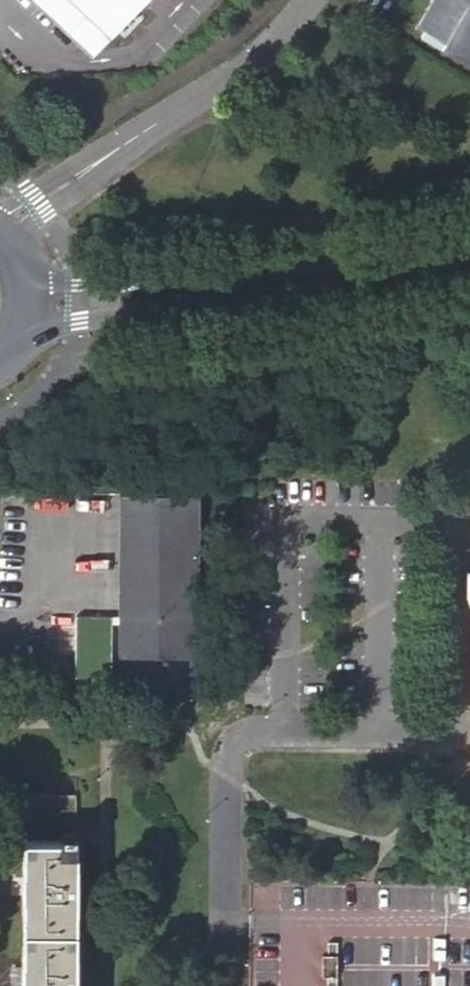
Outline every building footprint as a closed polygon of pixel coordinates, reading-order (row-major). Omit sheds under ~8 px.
[(139,0),(38,0),(92,51),(139,0)] [(416,23),(424,28),(443,39),(439,45),(440,45),(469,62),(469,0),(429,0),(416,23)] [(443,39),(424,28),(420,35),(440,46),(440,45),(439,45),(443,39)] [(196,493),(120,492),(120,654),(195,654),(195,545),(196,493)] [(21,792),(21,815),(32,815),(31,840),(24,840),(23,985),(74,985),(74,977),(83,977),(83,965),(75,965),(76,888),(85,888),(84,877),(76,877),(76,793),(21,792)] [(445,938),(433,938),(433,960),(444,961),(445,938)] [(336,942),(336,985),(345,985),(345,977),(350,978),(350,955),(344,955),(345,942),(336,942)] [(433,974),(432,985),(444,985),(444,974),(433,974)]
